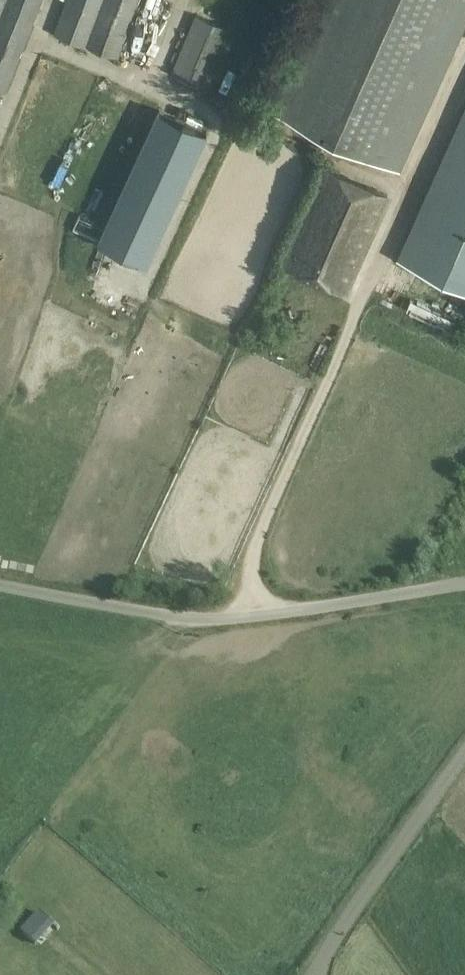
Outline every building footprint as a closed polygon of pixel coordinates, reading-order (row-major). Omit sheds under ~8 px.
[(6,94),(43,0),(0,0),(0,91),(6,94)] [(138,0),(67,0),(55,34),(118,57),(138,0)] [(399,169),(464,22),(464,0),(313,0),(265,108),(399,169)] [(209,88),(232,30),(195,15),(171,73),(209,88)] [(158,109),(105,224),(80,212),(72,230),(98,241),(97,243),(147,266),(209,132),(158,109)] [(400,262),(464,291),(464,118),(400,262)] [(386,196),(324,168),(282,261),(344,289),(386,196)]
